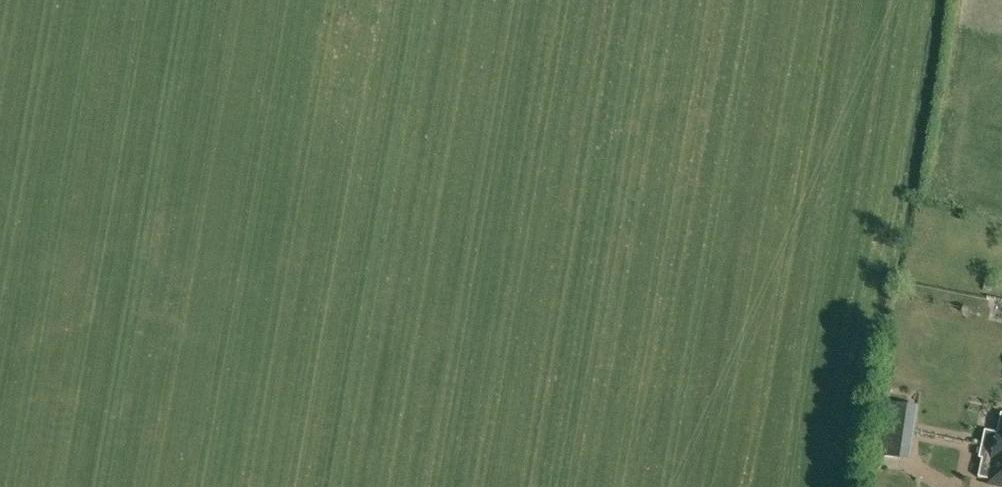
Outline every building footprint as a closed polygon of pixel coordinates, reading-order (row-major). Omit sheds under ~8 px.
[(882,400),(877,442),(902,445),(908,403),(887,400),(882,400)] [(1001,414),(997,434),(985,431),(979,459),(983,460),(979,478),(988,480),(988,481),(995,482),(997,486),(1001,486),(1001,414)]
